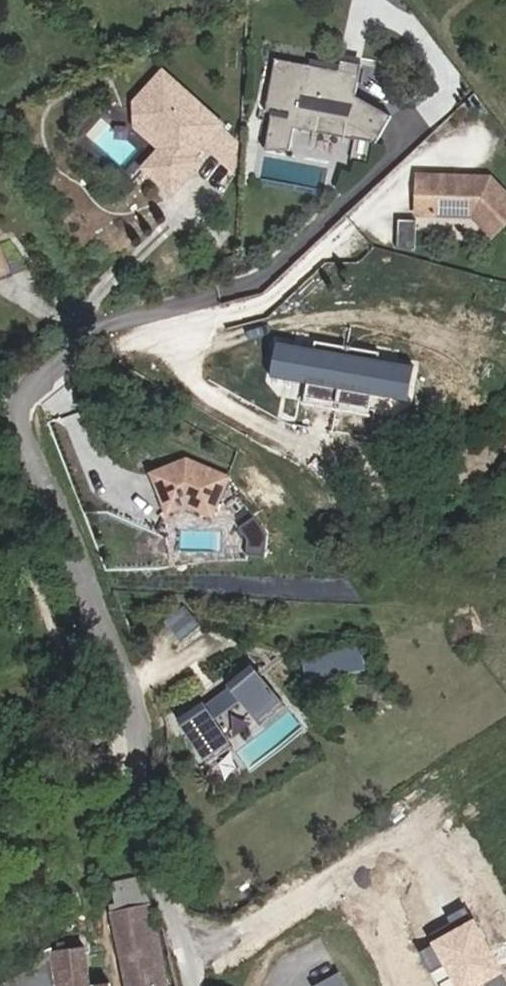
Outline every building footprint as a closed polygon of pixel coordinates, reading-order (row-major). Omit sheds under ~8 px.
[(269,61),(259,107),(266,109),(260,134),(285,140),(287,126),(291,127),(294,111),(309,115),(305,130),(339,138),(350,114),(345,112),(352,80),(317,72),(315,79),(301,76),(302,69),(269,61)] [(124,126),(149,151),(160,140),(140,122),(140,110),(165,85),(154,74),(124,105),(124,126)] [(131,170),(159,197),(188,166),(181,159),(192,148),(210,130),(165,85),(140,110),(140,122),(160,140),(149,151),(131,170)] [(350,114),(339,138),(368,154),(381,132),(350,114)] [(210,130),(192,148),(223,179),(230,149),(210,130)] [(417,182),(417,220),(458,220),(462,215),(469,216),(493,239),(505,226),(505,198),(489,182),(417,182)] [(417,255),(417,226),(399,226),(398,255),(417,255)] [(268,342),(263,377),(303,383),(301,395),(362,405),(364,396),(400,402),(407,364),(268,342)] [(185,458),(149,472),(165,512),(185,504),(211,515),(229,477),(185,458)] [(196,632),(180,613),(161,629),(177,648),(196,632)] [(306,676),(364,669),(360,644),(302,652),(306,676)] [(201,709),(175,727),(201,766),(227,749),(212,727),(237,708),(254,728),(279,708),(248,672),(224,692),(227,696),(204,714),(201,709)] [(111,893),(116,917),(144,911),(139,887),(111,893)] [(147,910),(144,911),(116,917),(109,918),(123,985),(163,985),(147,910)] [(55,948),(51,939),(14,954),(17,963),(55,948)] [(80,947),(55,948),(17,963),(0,976),(0,985),(84,985),(80,947)] [(312,985),(346,985),(338,972),(312,985)]
